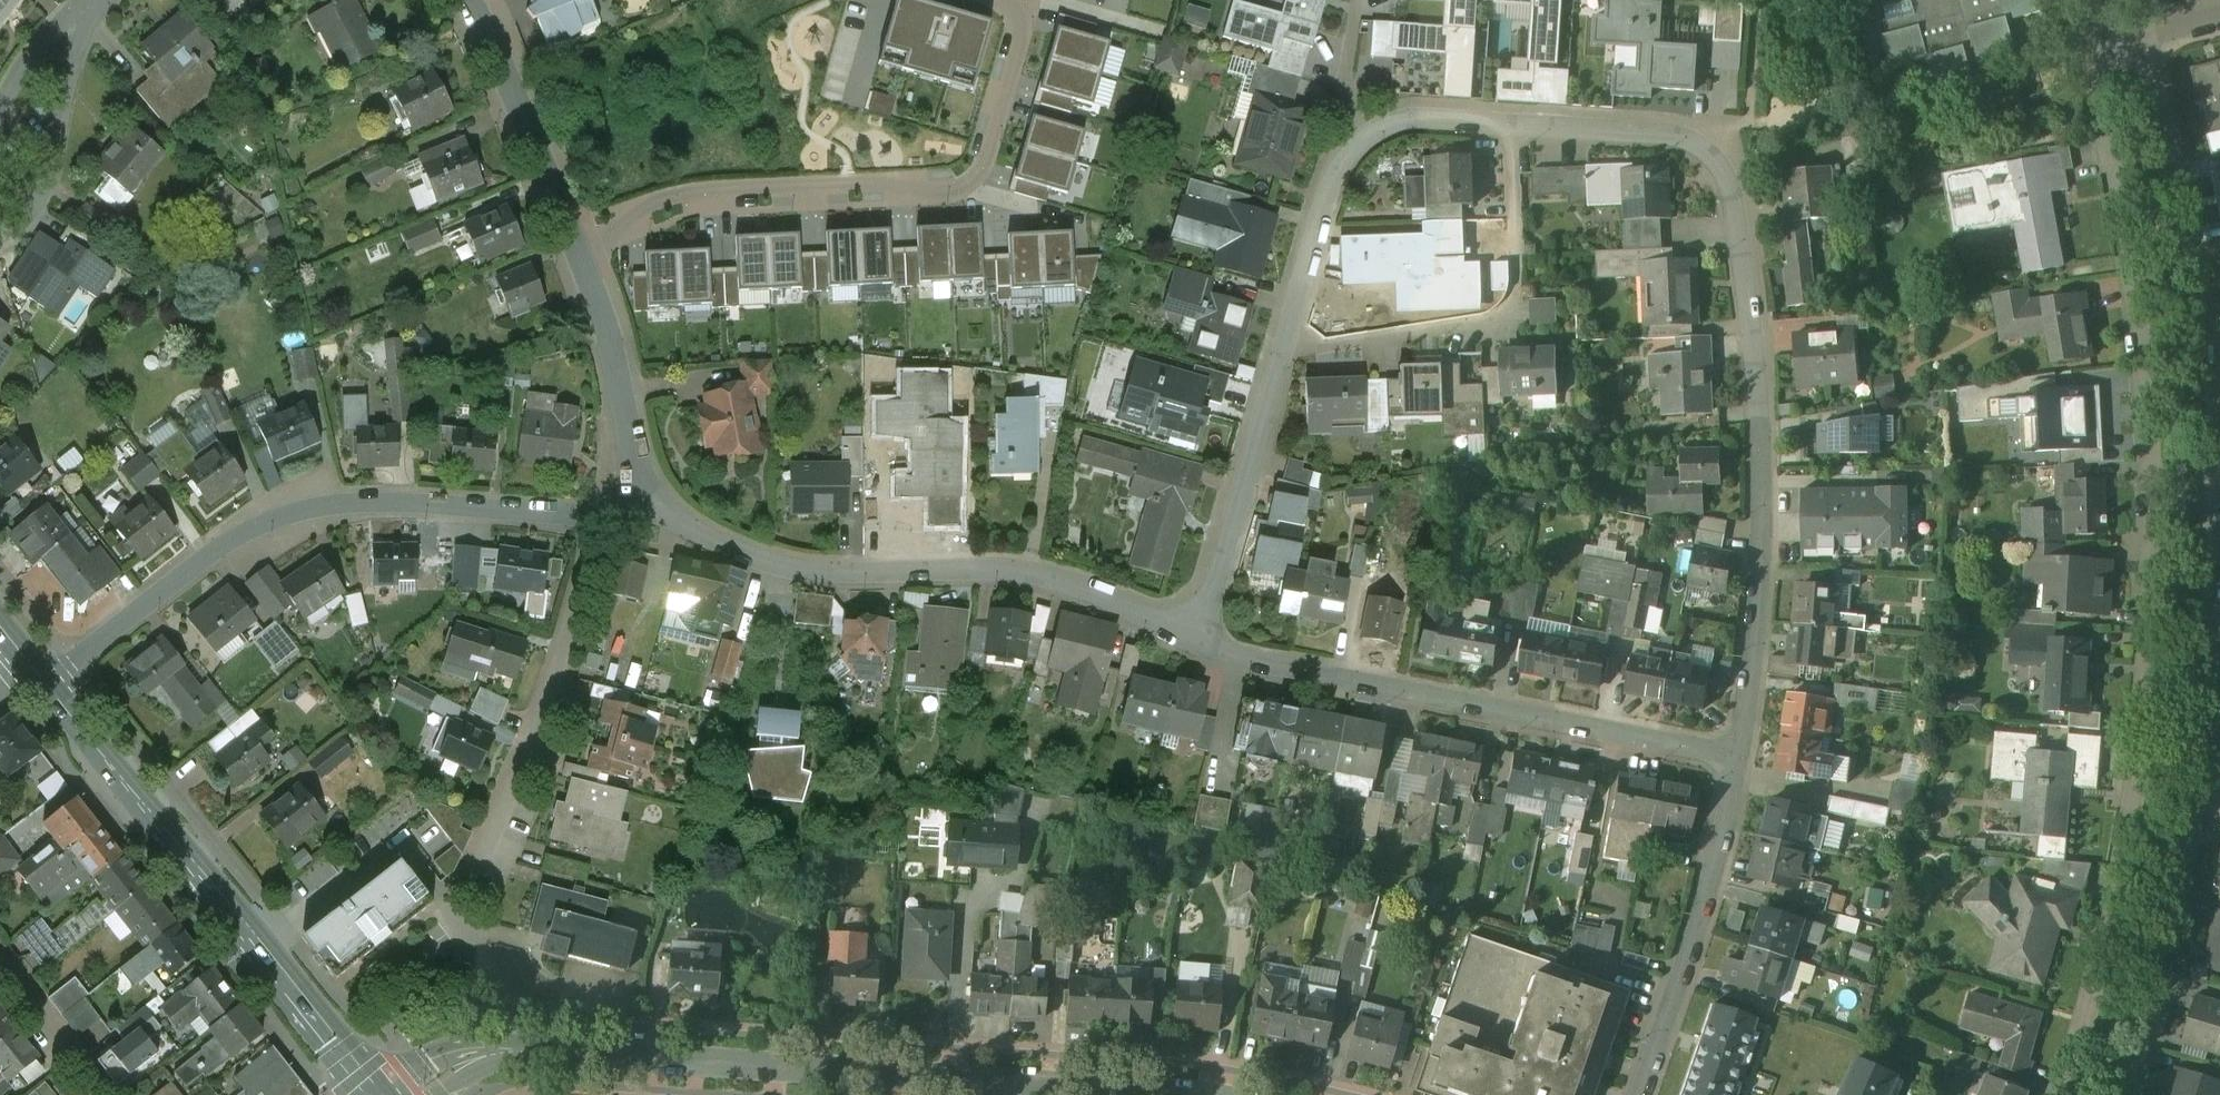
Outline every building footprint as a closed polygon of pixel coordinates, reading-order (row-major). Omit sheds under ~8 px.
[(24,0),(0,0),(0,31),(24,0)] [(353,0),(337,0),(334,1),(333,0),(329,2),(332,6),(309,17),(317,34),(319,33),(339,72),(365,60),(364,58),(376,52),(377,54),(380,52),(353,0)] [(532,7),(527,11),(533,20),(536,18),(546,42),(566,34),(570,40),(582,31),(581,28),(599,21),(591,0),(529,0),(532,7)] [(899,0),(898,0),(880,64),(970,89),(988,25),(899,0)] [(1289,19),(1234,2),(1223,39),(1273,53),(1268,68),(1300,77),(1323,0),(1295,0),(1289,19)] [(1449,29),(1475,30),(1477,2),(1491,3),(1491,0),(1451,0),(1449,29)] [(1491,3),(1535,6),(1532,62),(1557,64),(1562,0),(1491,0),(1491,3)] [(1658,46),(1660,5),(1639,4),(1639,0),(1608,0),(1607,18),(1595,17),(1594,44),(1639,47),(1638,71),(1615,70),(1614,96),(1651,99),(1651,87),(1694,89),(1696,48),(1658,46)] [(2014,51),(2006,21),(2042,11),(2039,0),(2001,0),(2003,7),(1969,16),(1964,0),(1855,0),(1859,15),(1884,8),(1912,1),(1915,15),(1887,22),(1862,29),(1870,56),(1887,51),(1892,69),(1928,59),(1936,89),(1972,80),(1963,49),(1975,46),(1979,61),(2014,51)] [(1744,6),(1716,1),(1714,42),(1742,43),(1744,6)] [(1912,1),(1884,8),(1887,22),(1915,15),(1912,1)] [(1181,22),(1205,27),(1208,10),(1184,6),(1181,22)] [(183,16),(166,31),(168,33),(145,51),(161,69),(168,77),(190,59),(194,64),(211,48),(183,16)] [(1449,29),(1396,23),(1395,50),(1450,54),(1447,98),(1470,99),(1475,30),(1449,29)] [(1103,75),(1111,45),(1056,29),(1047,60),(1103,75)] [(161,69),(134,91),(162,124),(210,83),(194,64),(190,59),(168,77),(161,69)] [(1094,106),(1103,75),(1047,60),(1038,90),(1094,106)] [(2193,70),(2209,135),(2219,133),(2219,63),(2193,70)] [(1268,68),(1255,65),(1246,95),(1257,98),(1291,108),(1300,77),(1268,68)] [(431,69),(391,89),(411,128),(451,108),(431,69)] [(872,90),(865,109),(887,117),(894,98),(872,90)] [(1291,108),(1257,98),(1239,162),(1286,175),(1304,112),(1291,108)] [(1081,163),(1089,132),(1034,117),(1025,147),(1081,163)] [(1866,119),(1842,125),(1845,139),(1869,135),(1866,119)] [(160,154),(129,128),(95,167),(109,179),(127,194),(128,194),(160,154)] [(1869,135),(1845,139),(1850,169),(1874,165),(1869,135)] [(462,137),(417,156),(420,161),(437,202),(482,184),(462,137)] [(1072,194),(1081,163),(1025,147),(1016,178),(1072,194)] [(2061,156),(2004,167),(2007,186),(1984,191),(1990,208),(1988,209),(1990,214),(1992,213),(1998,228),(2015,225),(2024,273),(2062,266),(2048,193),(2067,189),(2061,156)] [(1473,157),(1423,158),(1425,218),(1424,223),(1464,221),(1463,206),(1474,205),(1474,204),(1471,204),(1471,176),(1473,176),(1473,157)] [(420,161),(405,167),(423,208),(437,202),(420,161)] [(1670,168),(1633,169),(1632,165),(1587,165),(1587,166),(1588,194),(1633,193),(1634,220),(1623,221),(1624,251),(1662,249),(1661,219),(1671,219),(1670,168)] [(1587,166),(1533,168),(1534,197),(1572,196),(1573,206),(1588,205),(1588,194),(1587,166)] [(1832,168),(1782,173),(1787,216),(1782,217),(1787,264),(1788,264),(1812,262),(1808,222),(1838,218),(1832,168)] [(127,194),(109,179),(95,194),(119,214),(133,198),(128,194),(127,194)] [(1223,190),(1189,180),(1183,201),(1195,204),(1217,210),(1223,190)] [(1250,197),(1223,190),(1217,210),(1195,204),(1188,230),(1222,239),(1214,266),(1257,278),(1274,217),(1246,210),(1250,197)] [(507,210),(466,227),(480,262),(521,245),(507,210)] [(1424,223),(1420,223),(1421,236),(1430,235),(1430,240),(1464,239),(1464,221),(1424,223)] [(1338,225),(1338,236),(1419,233),(1418,222),(1338,225)] [(433,223),(404,236),(412,255),(441,242),(433,223)] [(980,226),(948,228),(951,282),(983,281),(980,226)] [(948,228),(916,229),(919,284),(951,282),(948,228)] [(104,250),(76,230),(68,241),(97,260),(104,250)] [(890,231),(858,232),(860,287),(892,285),(890,231)] [(858,232),(826,234),(829,288),(860,287),(858,232)] [(1071,233),(1040,234),(1042,289),(1074,287),(1071,233)] [(63,249),(40,234),(18,268),(39,282),(28,298),(46,310),(66,280),(95,299),(114,271),(97,260),(68,241),(63,249)] [(1040,234),(1008,236),(1010,290),(1042,289),(1040,234)] [(799,235),(767,236),(770,291),(802,290),(799,235)] [(1479,264),(1431,266),(1430,240),(1430,235),(1421,236),(1346,239),(1347,259),(1361,258),(1362,264),(1367,264),(1368,277),(1401,276),(1403,306),(1475,303),(1474,279),(1480,279),(1479,264)] [(767,236),(735,238),(738,293),(770,291),(767,236)] [(1624,251),(1596,252),(1597,279),(1643,278),(1645,325),(1650,325),(1650,327),(1690,325),(1696,325),(1694,263),(1673,263),(1673,249),(1662,249),(1624,251)] [(709,251),(677,252),(680,307),(711,305),(709,251)] [(677,252),(645,254),(648,308),(680,307),(677,252)] [(1078,289),(1095,289),(1093,256),(1076,256),(1078,289)] [(1812,262),(1788,264),(1787,264),(1783,264),(1788,308),(1817,305),(1812,262)] [(39,282),(18,268),(10,279),(13,288),(28,298),(39,282)] [(531,268),(497,282),(511,318),(529,310),(527,306),(544,299),(531,268)] [(1248,307),(1206,295),(1210,279),(1174,269),(1163,308),(1199,318),(1190,352),(1232,363),(1241,330),(1239,330),(1245,308),(1247,309),(1248,307)] [(2084,295),(2041,302),(2041,303),(2027,305),(2024,291),(1996,296),(1998,311),(2011,309),(2014,331),(2047,325),(2054,364),(2091,358),(2084,313),(2087,313),(2084,295)] [(1531,323),(1556,323),(1555,298),(1530,299),(1531,323)] [(1690,325),(1650,327),(1650,325),(1645,325),(1645,339),(1674,338),(1691,337),(1690,325)] [(1854,331),(1837,332),(1837,334),(1824,336),(1828,385),(1844,384),(1844,381),(1858,380),(1854,331)] [(1811,337),(1811,334),(1793,336),(1797,385),(1811,384),(1812,386),(1828,385),(1824,336),(1811,337)] [(1691,337),(1674,338),(1675,354),(1706,352),(1706,354),(1711,354),(1711,336),(1691,337)] [(394,409),(408,409),(405,340),(391,341),(394,409)] [(10,352),(0,346),(0,367),(10,352)] [(1554,349),(1500,352),(1501,369),(1483,370),(1484,385),(1484,386),(1485,408),(1504,407),(1504,402),(1557,399),(1554,349)] [(317,377),(317,350),(298,350),(297,377),(317,377)] [(1675,354),(1647,355),(1648,377),(1663,376),(1665,411),(1712,409),(1710,371),(1706,371),(1706,354),(1706,352),(1675,354)] [(771,361),(742,363),(742,385),(746,385),(748,396),(772,394),(771,361)] [(1191,379),(1134,362),(1127,389),(1133,390),(1126,415),(1149,422),(1148,427),(1198,442),(1210,401),(1196,397),(1200,382),(1191,379)] [(1461,364),(1400,368),(1401,381),(1402,409),(1462,406),(1464,434),(1486,433),(1485,408),(1484,386),(1484,385),(1463,386),(1461,364)] [(1229,377),(1195,367),(1191,379),(1200,382),(1196,397),(1210,401),(1221,405),(1229,377)] [(2055,375),(2028,379),(2028,391),(2056,390),(2055,375)] [(1066,382),(1024,376),(1024,377),(1024,401),(1043,401),(1043,408),(1062,408),(1066,382)] [(922,377),(901,377),(901,389),(892,388),(892,403),(876,403),(876,436),(894,436),(894,452),(911,452),(911,473),(897,473),(897,476),(895,476),(895,498),(928,498),(959,497),(961,497),(960,495),(953,495),(953,475),(956,475),(956,462),(960,462),(960,428),(945,428),(945,379),(922,379),(922,377)] [(2028,379),(1959,390),(1960,416),(2007,414),(2007,402),(2029,401),(2028,391),(2028,379)] [(1364,381),(1305,384),(1308,435),(1331,434),(1330,421),(1364,419),(1365,433),(1388,432),(1387,410),(1386,381),(1364,382),(1364,381)] [(1401,381),(1386,381),(1387,410),(1402,409),(1401,381)] [(559,386),(530,382),(528,396),(557,400),(559,386)] [(724,393),(706,397),(708,408),(699,409),(706,446),(715,445),(717,456),(732,453),(738,457),(759,453),(755,431),(757,428),(756,421),(753,419),(748,396),(746,385),(742,385),(724,389),(724,393)] [(230,419),(215,387),(201,393),(216,425),(230,419)] [(2056,390),(2028,391),(2029,401),(2030,417),(2027,417),(2027,420),(2036,420),(2038,447),(2059,446),(2060,452),(2088,450),(2096,450),(2095,424),(2088,424),(2086,388),(2056,390)] [(1024,401),(1005,401),(1005,402),(1006,402),(1006,417),(996,417),(996,439),(987,439),(987,460),(990,460),(990,475),(1012,475),(1012,473),(1035,473),(1035,475),(1036,475),(1036,432),(1045,432),(1044,431),(1043,430),(1043,408),(1043,401),(1024,401)] [(1879,416),(1877,403),(1837,408),(1839,422),(1879,416)] [(303,404),(257,424),(274,462),(276,461),(277,463),(296,454),(296,453),(319,443),(303,404)] [(554,418),(526,414),(519,462),(568,469),(574,420),(573,420),(574,410),(556,407),(554,418)] [(1839,427),(1820,426),(1819,455),(1882,454),(1881,416),(1879,416),(1839,422),(1839,427)] [(453,428),(426,425),(424,451),(429,452),(428,464),(451,466),(454,433),(453,433),(453,428)] [(396,430),(357,431),(358,467),(373,466),(374,464),(397,463),(396,430)] [(495,437),(454,433),(451,466),(451,467),(492,470),(495,437)] [(862,478),(862,438),(841,438),(841,467),(846,467),(846,478),(862,478)] [(0,453),(0,488),(6,496),(38,470),(15,441),(0,453)] [(220,447),(185,473),(209,506),(244,480),(220,447)] [(1203,467),(1140,449),(1128,495),(1146,499),(1128,564),(1167,575),(1186,511),(1190,512),(1203,467)] [(2088,450),(2060,452),(2060,466),(2088,465),(2088,450)] [(1717,451),(1680,453),(1681,482),(1701,482),(1718,481),(1717,451)] [(142,454),(122,471),(139,492),(159,476),(142,454)] [(1289,460),(1283,481),(1309,489),(1313,474),(1301,471),(1303,464),(1289,460)] [(2060,466),(2057,466),(2057,488),(2066,488),(2066,483),(2089,482),(2088,465),(2060,466)] [(841,467),(814,467),(814,474),(791,474),(791,511),(814,510),(814,512),(846,512),(846,478),(846,467),(841,467)] [(1283,481),(1277,480),(1273,497),(1296,502),(1306,504),(1305,510),(1318,512),(1322,493),(1309,489),(1283,481)] [(1681,482),(1647,484),(1648,505),(1664,505),(1664,508),(1675,508),(1675,510),(1688,510),(1688,513),(1702,512),(1701,482),(1681,482)] [(2089,482),(2066,483),(2066,488),(2067,536),(2108,535),(2108,524),(2109,524),(2109,518),(2106,518),(2105,482),(2089,482)] [(1909,488),(1878,489),(1878,551),(1908,550),(1909,488)] [(2045,511),(2025,512),(2026,539),(2030,539),(2030,538),(2047,538),(2047,536),(2065,536),(2067,536),(2066,488),(2057,488),(2058,515),(2045,515),(2045,511)] [(1878,489),(1803,490),(1803,551),(1820,551),(1820,557),(1842,558),(1842,547),(1862,547),(1863,551),(1878,551),(1878,489)] [(0,513),(0,516),(9,523),(24,504),(14,496),(0,513)] [(959,497),(928,498),(928,526),(959,526),(959,497)] [(149,500),(114,527),(139,558),(173,530),(149,500)] [(1536,503),(1520,500),(1517,514),(1534,517),(1536,503)] [(1281,526),(1278,543),(1257,539),(1251,571),(1284,577),(1277,614),(1297,617),(1305,576),(1308,566),(1297,563),(1303,534),(1301,533),(1305,510),(1306,504),(1296,502),(1294,511),(1272,506),(1269,524),(1281,526)] [(68,537),(45,508),(10,536),(34,565),(43,557),(68,537)] [(1724,535),(1699,530),(1695,548),(1720,553),(1724,535)] [(2066,546),(2065,536),(2047,536),(2047,538),(2030,538),(2030,539),(2030,548),(2067,548),(2068,548),(2067,546),(2066,546)] [(86,560),(68,537),(43,557),(77,599),(84,594),(89,600),(119,576),(98,550),(86,560)] [(492,544),(476,542),(472,569),(489,571),(492,544)] [(1370,547),(1357,544),(1350,575),(1364,578),(1370,547)] [(415,547),(373,546),(373,586),(394,586),(394,580),(415,580),(415,547)] [(450,547),(435,546),(433,579),(448,580),(450,547)] [(1720,553),(1695,548),(1688,585),(1723,592),(1731,555),(1720,553)] [(2067,548),(2031,548),(2031,560),(2066,562),(2067,548)] [(547,555),(501,550),(496,588),(542,594),(547,555)] [(1578,593),(1616,600),(1630,603),(1638,567),(1585,557),(1578,593)] [(282,585),(281,586),(294,604),(303,618),(322,606),(343,591),(321,559),(282,585)] [(2066,562),(2031,560),(2030,585),(2056,587),(2055,611),(2048,610),(2048,614),(2056,614),(2108,616),(2111,564),(2066,562)] [(712,569),(675,561),(670,594),(702,602),(712,569)] [(1861,562),(1837,561),(1837,573),(1860,575),(1861,562)] [(645,568),(617,562),(610,595),(638,600),(645,568)] [(1333,567),(1308,562),(1308,566),(1305,576),(1330,581),(1333,567)] [(268,567),(245,585),(273,620),(294,604),(281,586),(282,585),(268,567)] [(746,576),(712,569),(702,602),(697,619),(722,626),(730,627),(746,576)] [(1664,576),(1638,570),(1627,628),(1644,632),(1649,604),(1658,605),(1664,576)] [(1860,575),(1837,573),(1836,586),(1859,588),(1860,575)] [(1330,581),(1305,576),(1297,617),(1340,625),(1348,584),(1330,581)] [(1510,582),(1503,618),(1518,621),(1525,585),(1510,582)] [(1540,588),(1525,585),(1518,621),(1533,623),(1540,588)] [(1837,590),(1800,586),(1797,625),(1833,628),(1835,614),(1837,590)] [(229,590),(189,622),(214,653),(254,620),(229,590)] [(360,593),(346,596),(352,623),(366,620),(360,593)] [(929,596),(903,593),(902,607),(928,609),(929,596)] [(832,598),(796,594),(792,624),(829,628),(832,598)] [(1372,600),(1360,598),(1353,630),(1365,632),(1372,600)] [(1492,604),(1468,599),(1463,622),(1455,661),(1471,665),(1470,672),(1488,676),(1490,668),(1494,669),(1503,622),(1489,619),(1492,604)] [(1401,607),(1372,600),(1365,632),(1363,638),(1393,645),(1401,607)] [(1630,603),(1616,600),(1609,637),(1623,640),(1630,603)] [(1427,603),(1417,654),(1455,661),(1463,622),(1444,619),(1446,607),(1427,603)] [(322,606),(305,617),(310,624),(314,624),(325,617),(327,613),(322,606)] [(1050,609),(1036,608),(1034,618),(1029,617),(1027,634),(1042,636),(1050,609)] [(965,612),(928,609),(924,654),(910,653),(909,673),(939,676),(938,688),(957,689),(965,612)] [(1029,616),(993,611),(987,653),(1023,659),(1027,634),(1029,617),(1029,616)] [(2048,614),(2034,613),(2033,625),(2055,627),(2056,614),(2048,614)] [(1867,618),(1835,614),(1833,628),(1852,630),(1866,631),(1867,618)] [(866,615),(854,624),(843,623),(840,651),(844,656),(839,659),(860,685),(864,681),(880,683),(883,660),(887,656),(884,652),(887,621),(870,620),(866,615)] [(1100,626),(1062,616),(1055,642),(1049,668),(1050,668),(1074,674),(1066,708),(1093,715),(1102,681),(1104,681),(1114,637),(1099,633),(1100,626)] [(722,626),(697,619),(692,635),(718,642),(722,626)] [(299,652),(275,621),(261,632),(286,662),(299,652)] [(900,623),(887,621),(884,652),(887,656),(897,648),(900,623)] [(1833,628),(1797,625),(1794,660),(1793,665),(1802,666),(1816,667),(1817,663),(1832,665),(1833,649),(1850,651),(1852,630),(1833,628)] [(2033,625),(2020,625),(2019,638),(2055,640),(2055,627),(2033,625)] [(489,637),(456,626),(444,661),(479,673),(480,668),(479,667),(489,637)] [(527,646),(490,634),(489,637),(479,667),(480,668),(516,680),(527,646)] [(1568,643),(1528,635),(1521,671),(1560,679),(1568,643)] [(2055,640),(2019,638),(2018,646),(2012,646),(2011,665),(2038,666),(2038,663),(2052,663),(2049,712),(2065,713),(2070,713),(2088,714),(2088,713),(2090,694),(2087,694),(2090,643),(2055,641),(2055,640)] [(1055,642),(1042,639),(1037,653),(1031,676),(1047,681),(1050,668),(1049,668),(1055,642)] [(164,642),(127,671),(147,697),(166,682),(182,670),(185,668),(164,642)] [(742,649),(724,643),(712,682),(731,688),(742,649)] [(1609,651),(1568,643),(1560,679),(1584,684),(1583,688),(1594,690),(1595,687),(1602,688),(1609,651)] [(1141,650),(1125,646),(1118,673),(1134,677),(1141,650)] [(1674,653),(1652,648),(1650,659),(1672,663),(1674,653)] [(1694,656),(1674,653),(1672,663),(1692,667),(1694,656)] [(1650,659),(1634,656),(1627,695),(1665,702),(1672,663),(1650,659)] [(1794,660),(1770,658),(1768,675),(1801,679),(1802,666),(1793,665),(1794,660)] [(1692,667),(1672,663),(1665,702),(1705,709),(1712,671),(1692,667)] [(205,700),(182,670),(166,682),(190,712),(205,700)] [(413,687),(401,681),(395,693),(407,699),(413,687)] [(1173,690),(1131,681),(1121,723),(1163,733),(1173,690)] [(1197,687),(1181,683),(1178,685),(1177,691),(1173,690),(1163,733),(1194,740),(1195,740),(1201,716),(1205,698),(1198,696),(1199,690),(1197,687)] [(1862,688),(1836,684),(1834,698),(1860,701),(1862,688)] [(435,698),(413,687),(407,699),(429,710),(435,698)] [(1834,701),(1790,694),(1784,732),(1824,739),(1830,740),(1835,706),(1836,701),(1834,701)] [(1860,701),(1834,698),(1834,701),(1836,701),(1835,706),(1859,709),(1860,701)] [(504,711),(476,699),(470,712),(497,726),(504,711)] [(190,712),(184,717),(194,729),(215,712),(205,700),(190,712)] [(647,711),(605,701),(599,724),(612,728),(609,739),(652,750),(657,728),(644,725),(647,711)] [(1299,713),(1243,701),(1232,751),(1245,754),(1244,760),(1274,767),(1275,760),(1290,763),(1290,762),(1299,713)] [(799,715),(758,710),(755,737),(759,737),(757,759),(742,760),(743,761),(747,761),(754,790),(774,792),(773,805),(774,805),(776,792),(799,795),(805,777),(809,778),(809,777),(795,773),(797,753),(802,752),(802,751),(792,752),(793,741),(796,741),(799,715)] [(1331,718),(1299,712),(1299,713),(1290,762),(1322,768),(1331,718)] [(2088,714),(2070,713),(2069,728),(2101,731),(2102,714),(2088,713),(2088,714)] [(0,725),(0,768),(7,777),(41,752),(12,716),(0,725)] [(1216,719),(1201,716),(1195,740),(1194,740),(1193,745),(1196,750),(1209,753),(1216,719)] [(1383,728),(1344,721),(1334,771),(1373,778),(1383,728)] [(492,739),(454,723),(439,756),(478,772),(492,739)] [(272,741),(261,726),(248,737),(259,751),(272,741)] [(238,744),(226,729),(206,745),(218,759),(238,744)] [(1824,739),(1784,732),(1779,771),(1817,777),(1821,755),(1824,739)] [(1449,739),(1416,733),(1409,769),(1431,773),(1442,776),(1449,739)] [(2038,737),(1996,733),(1994,748),(2037,752),(2038,737)] [(218,759),(216,760),(237,787),(268,762),(259,751),(248,737),(247,737),(218,759)] [(2102,740),(2069,737),(2067,754),(2101,757),(2102,740)] [(652,750),(609,739),(606,750),(594,747),(588,770),(629,781),(632,767),(647,771),(652,750)] [(1483,746),(1449,739),(1442,776),(1454,778),(1476,783),(1483,746)] [(286,758),(295,770),(312,758),(302,745),(286,758)] [(2037,752),(1994,748),(1991,781),(2025,784),(2021,835),(1987,831),(1987,833),(2044,838),(2042,860),(2025,858),(2025,859),(2045,861),(2065,862),(2072,788),(2098,790),(2101,757),(2067,754),(2037,752)] [(331,750),(312,764),(321,776),(340,762),(331,750)] [(1552,761),(1513,753),(1505,789),(1545,798),(1552,761)] [(1851,760),(1821,755),(1817,777),(1847,783),(1851,760)] [(1591,769),(1552,761),(1545,798),(1561,801),(1560,804),(1586,809),(1591,785),(1588,784),(1591,769)] [(1402,768),(1388,765),(1382,798),(1395,801),(1402,768)] [(1427,795),(1410,791),(1403,826),(1431,832),(1434,820),(1442,776),(1431,773),(1427,795)] [(1657,783),(1618,775),(1610,818),(1638,824),(1648,826),(1657,783)] [(1454,778),(1442,776),(1434,820),(1452,824),(1455,806),(1449,804),(1454,778)] [(627,794),(570,779),(563,806),(565,807),(562,819),(555,817),(549,840),(585,849),(587,841),(621,850),(626,827),(619,825),(627,794)] [(1919,787),(1894,782),(1888,808),(1913,813),(1919,787)] [(1697,791),(1657,783),(1648,826),(1661,829),(1689,835),(1697,791)] [(1025,791),(1002,784),(994,816),(993,828),(1016,830),(1017,817),(1019,817),(1025,791)] [(298,787),(260,817),(285,848),(323,818),(298,787)] [(1230,802),(1199,796),(1193,827),(1224,833),(1230,802)] [(1857,802),(1831,797),(1828,813),(1854,818),(1857,802)] [(76,799),(43,825),(56,841),(19,871),(42,901),(84,867),(93,878),(121,855),(76,799)] [(1815,810),(1774,800),(1764,839),(1806,849),(1815,810)] [(1489,806),(1473,803),(1465,842),(1481,845),(1484,832),(1489,806)] [(1280,812),(1247,805),(1226,903),(1261,911),(1269,871),(1272,856),(1277,830),(1280,812)] [(1505,809),(1489,806),(1484,832),(1500,835),(1505,809)] [(1638,824),(1610,818),(1602,857),(1640,865),(1642,853),(1628,850),(1631,834),(1636,835),(1638,824)] [(1648,826),(1638,824),(1636,835),(1631,834),(1628,850),(1642,853),(1648,826)] [(993,828),(951,826),(948,864),(974,865),(974,867),(987,868),(987,866),(1013,868),(1016,830),(993,828)] [(1661,829),(1648,826),(1642,853),(1659,857),(1662,841),(1658,840),(1661,829)] [(1310,836),(1277,830),(1272,856),(1305,863),(1310,836)] [(1592,835),(1578,832),(1574,855),(1587,858),(1592,835)] [(0,839),(0,875),(18,861),(1,838),(0,839)] [(1806,849),(1764,839),(1756,877),(1798,887),(1806,849)] [(1820,852),(1806,849),(1798,887),(1806,888),(1811,863),(1817,865),(1820,852)] [(93,878),(92,878),(108,899),(117,910),(146,886),(121,855),(93,878)] [(1587,858),(1574,855),(1571,868),(1584,871),(1587,858)] [(400,861),(302,938),(335,981),(433,904),(400,861)] [(2065,862),(2045,861),(2041,874),(2059,879),(2058,885),(2084,893),(2092,865),(2065,862)] [(84,867),(42,901),(50,911),(92,878),(93,878),(84,867)] [(1829,909),(1835,885),(1814,880),(1808,904),(1829,909)] [(1018,916),(1016,926),(1016,927),(1015,941),(1029,942),(1030,927),(1049,928),(1052,886),(1026,885),(1023,896),(1018,916)] [(2021,902),(2004,897),(1992,885),(1972,901),(1987,918),(2004,922),(1993,967),(2042,978),(2056,921),(2069,924),(2075,896),(2051,891),(2050,895),(2023,889),(2021,902)] [(117,910),(148,948),(176,925),(146,886),(117,910)] [(606,904),(540,887),(528,935),(547,940),(542,957),(563,962),(564,959),(610,971),(610,970),(625,974),(635,935),(601,926),(606,904)] [(1879,908),(1880,891),(1869,890),(1867,907),(1879,908)] [(1023,896),(1004,893),(1001,914),(1018,916),(1023,896)] [(1373,915),(1376,901),(1361,898),(1358,912),(1373,915)] [(96,901),(75,917),(74,915),(52,933),(58,939),(66,950),(66,951),(117,910),(108,899),(99,905),(96,901)] [(1805,919),(1766,906),(1752,948),(1792,960),(1799,937),(1804,921),(1805,919)] [(948,916),(909,914),(906,975),(945,977),(948,916)] [(1018,916),(1001,914),(999,940),(1015,941),(1016,927),(1016,926),(1018,916)] [(1860,922),(1839,916),(1836,928),(1857,934),(1860,922)] [(1825,926),(1804,921),(1799,937),(1821,943),(1825,926)] [(1613,925),(1600,922),(1599,928),(1595,950),(1608,953),(1613,925)] [(1599,928),(1573,923),(1568,950),(1594,956),(1595,950),(1599,928)] [(176,925),(148,948),(162,966),(170,976),(199,954),(176,925)] [(2217,948),(2214,947),(2210,970),(2219,972),(2219,933),(2217,948)] [(1073,935),(1057,934),(1055,960),(1071,961),(1073,935)] [(1466,936),(1415,1090),(1428,1094),(1594,1094),(1629,990),(1546,963),(1523,955),(1466,936)] [(863,939),(830,937),(828,962),(832,962),(832,961),(854,962),(854,965),(862,965),(863,939)] [(58,939),(34,959),(42,969),(66,950),(58,939)] [(1015,941),(999,940),(998,960),(1014,961),(1015,941)] [(1029,942),(1015,941),(1014,961),(1028,961),(1029,942)] [(719,946),(671,943),(667,989),(671,989),(670,992),(687,993),(687,989),(716,990),(719,946)] [(1550,953),(1526,945),(1523,955),(1546,963),(1550,953)] [(148,948),(120,970),(132,985),(145,975),(148,978),(162,966),(148,948)] [(1792,960),(1752,948),(1748,964),(1729,958),(1722,979),(1780,997),(1783,988),(1788,971),(1792,960)] [(1377,953),(1364,950),(1359,968),(1372,971),(1377,953)] [(1647,959),(1621,953),(1619,965),(1644,972),(1647,959)] [(1014,961),(998,960),(997,979),(1012,980),(1014,961)] [(854,962),(832,961),(832,962),(831,1006),(854,1007),(854,1002),(876,1003),(877,966),(862,965),(854,965),(854,962)] [(1028,961),(1014,961),(1012,980),(1026,981),(1028,961)] [(1114,968),(1086,967),(1085,981),(1113,983),(1114,968)] [(1150,970),(1114,968),(1113,983),(1111,1023),(1147,1025),(1148,1010),(1150,970)] [(1359,968),(1351,995),(1364,998),(1372,971),(1359,968)] [(120,970),(62,1016),(74,1032),(132,985),(120,970)] [(1165,971),(1150,970),(1148,1010),(1162,1011),(1165,971)] [(240,1006),(212,971),(184,993),(200,1013),(212,1028),(240,1006)] [(1802,975),(1788,971),(1783,988),(1797,992),(1802,975)] [(1205,974),(1176,972),(1175,987),(1200,989),(1201,982),(1205,982),(1205,974)] [(997,979),(970,977),(968,1013),(1007,1016),(1009,1016),(1012,980),(997,979)] [(1282,982),(1258,978),(1248,1035),(1287,1041),(1295,998),(1280,995),(1282,982)] [(1026,981),(1012,980),(1009,1016),(1043,1018),(1045,982),(1026,981)] [(1085,981),(1069,980),(1066,1020),(1111,1023),(1113,983),(1085,981)] [(1175,987),(1173,987),(1171,1028),(1194,1029),(1194,1032),(1215,1033),(1217,989),(1200,989),(1175,987)] [(1313,988),(1311,1001),(1295,998),(1287,1041),(1323,1048),(1333,992),(1313,988)] [(184,993),(163,1009),(179,1029),(200,1013),(184,993)] [(2042,1014),(1969,995),(1961,1026),(2008,1039),(2000,1068),(2029,1078),(2034,1060),(2030,1059),(2042,1014)] [(2198,998),(2197,998),(2183,1043),(2184,1043),(2185,1043),(2219,1054),(2219,1004),(2198,998)] [(212,1028),(210,1030),(216,1038),(232,1058),(262,1034),(240,1006),(212,1028)] [(144,1007),(115,1030),(123,1041),(139,1029),(147,1039),(161,1028),(144,1007)] [(1680,1094),(1726,1094),(1752,1022),(1710,1008),(1680,1094)] [(16,1029),(0,1009),(0,1042),(16,1029)] [(1380,1024),(1357,1018),(1346,1056),(1388,1068),(1403,1014),(1384,1009),(1380,1024)] [(0,1042),(0,1073),(4,1079),(8,1084),(40,1059),(16,1029),(0,1042)] [(123,1041),(97,1061),(117,1086),(158,1053),(147,1039),(139,1029),(123,1041)] [(202,1051),(174,1073),(186,1088),(203,1075),(205,1078),(232,1058),(216,1038),(201,1049),(202,1051)] [(273,1046),(236,1077),(251,1094),(312,1094),(273,1046)] [(1981,1061),(1955,1052),(1951,1064),(1977,1073),(1981,1061)] [(1843,1094),(1890,1094),(1897,1078),(1858,1061),(1843,1094)] [(2211,1067),(2207,1081),(2219,1084),(2219,1069),(2211,1067)] [(2186,1074),(2179,1094),(2219,1094),(2219,1084),(2207,1081),(2186,1074)] [(1987,1076),(1980,1094),(2027,1094),(2029,1090),(1987,1076)] [(29,1094),(54,1094),(44,1083),(29,1094)]
